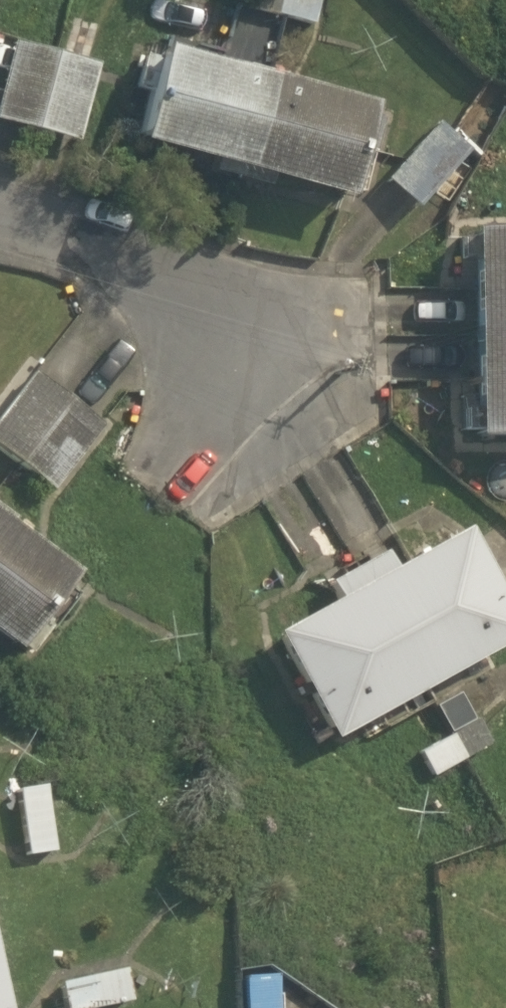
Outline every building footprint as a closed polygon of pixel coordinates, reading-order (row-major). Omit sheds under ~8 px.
[(245,11),(307,28),(314,0),(248,0),(245,11)] [(10,40),(0,78),(0,126),(76,146),(97,62),(10,40)] [(367,105),(157,48),(131,144),(341,201),(367,105)] [(415,211),(465,149),(434,123),(383,185),(415,211)] [(459,234),(464,441),(505,440),(505,232),(459,234)] [(0,412),(0,455),(49,492),(99,426),(29,374),(0,412)] [(505,638),(505,628),(453,531),(267,633),(325,738),(505,638)] [(0,532),(0,645),(8,651),(62,578),(0,532)] [(474,723),(418,752),(430,775),(486,746),(474,723)] [(54,853),(41,786),(7,792),(20,859),(54,853)] [(127,1002),(120,971),(56,985),(61,1007),(103,1007),(127,1002)]
